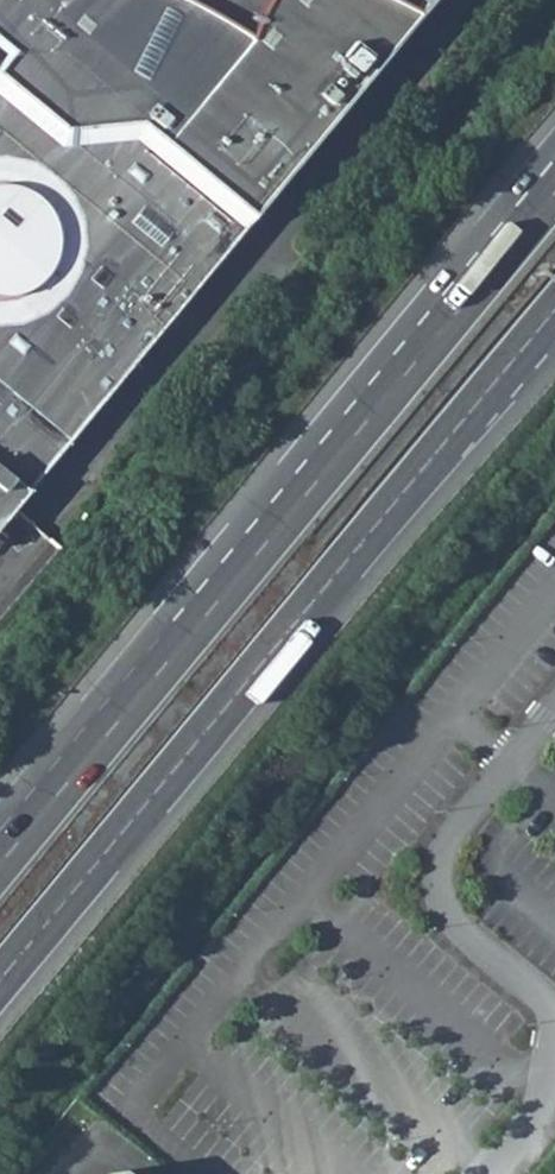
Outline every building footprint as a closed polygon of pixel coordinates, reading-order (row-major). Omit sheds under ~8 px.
[(23,494),(42,471),(78,427),(88,414),(145,346),(175,309),(216,260),(268,197),(415,20),(431,0),(424,0),(411,17),(379,0),(0,0),(0,52),(6,57),(0,64),(0,475),(23,494)] [(23,494),(0,475),(0,522),(23,494)]
